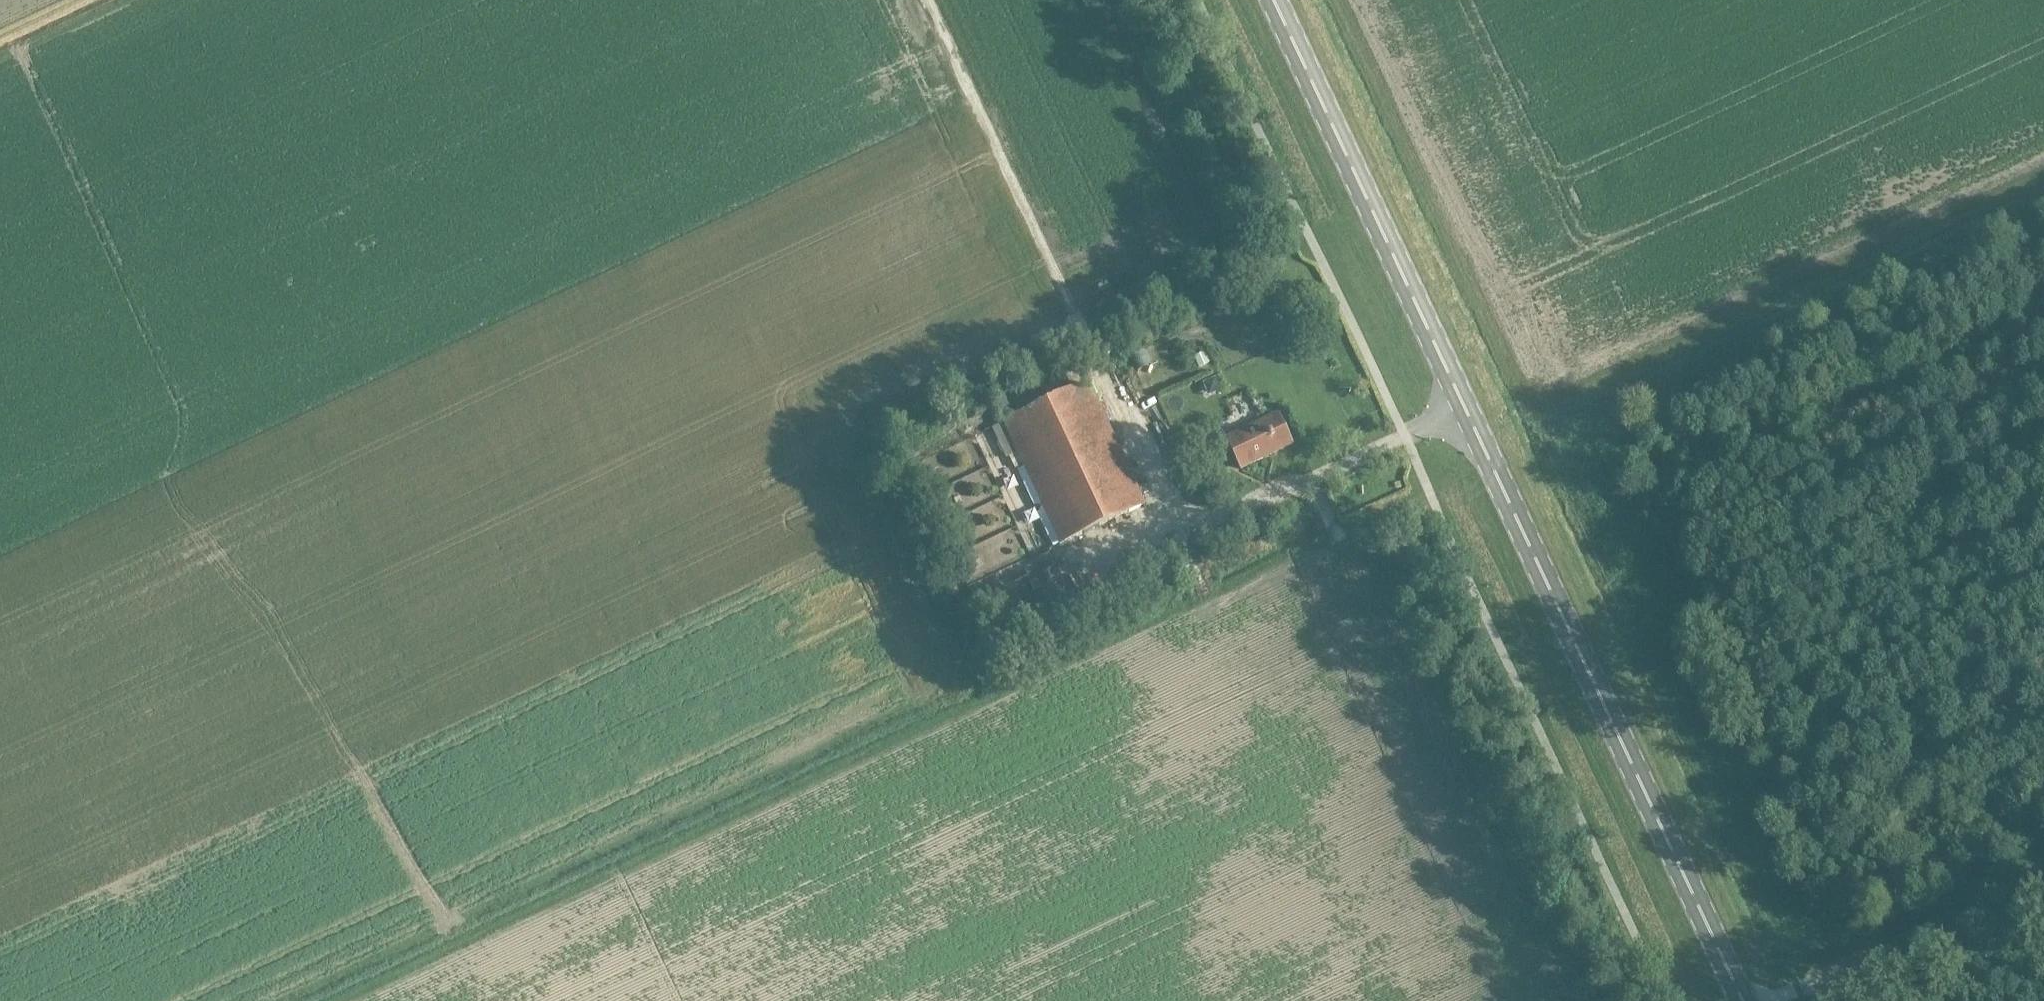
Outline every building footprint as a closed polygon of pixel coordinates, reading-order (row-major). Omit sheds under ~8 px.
[(1059,544),(1143,505),(1087,384),(1003,423),(1059,544)] [(1239,470),(1291,444),(1277,415),(1225,440),(1239,470)]
